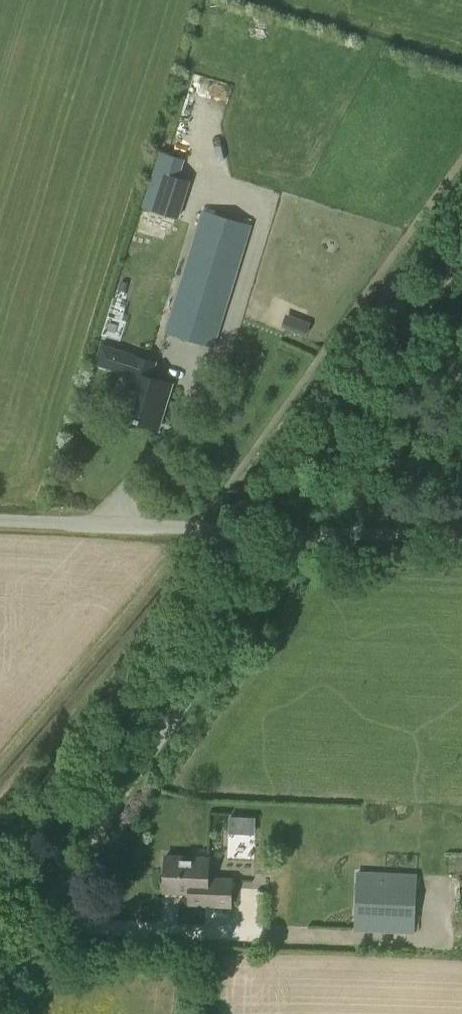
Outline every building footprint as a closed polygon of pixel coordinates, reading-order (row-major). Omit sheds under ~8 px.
[(178,220),(188,189),(155,179),(145,209),(178,220)] [(213,347),(251,224),(203,209),(165,332),(213,347)] [(129,282),(122,280),(119,289),(126,292),(129,282)] [(294,317),(289,329),(306,335),(311,323),(294,317)] [(162,408),(170,383),(150,377),(155,361),(134,355),(125,384),(130,385),(121,413),(153,423),(158,407),(162,408)] [(256,817),(229,815),(229,833),(255,834),(256,817)] [(231,906),(232,879),(208,878),(209,857),(166,856),(165,890),(190,892),(189,904),(231,906)] [(418,874),(371,872),(368,930),(415,933),(418,874)]
